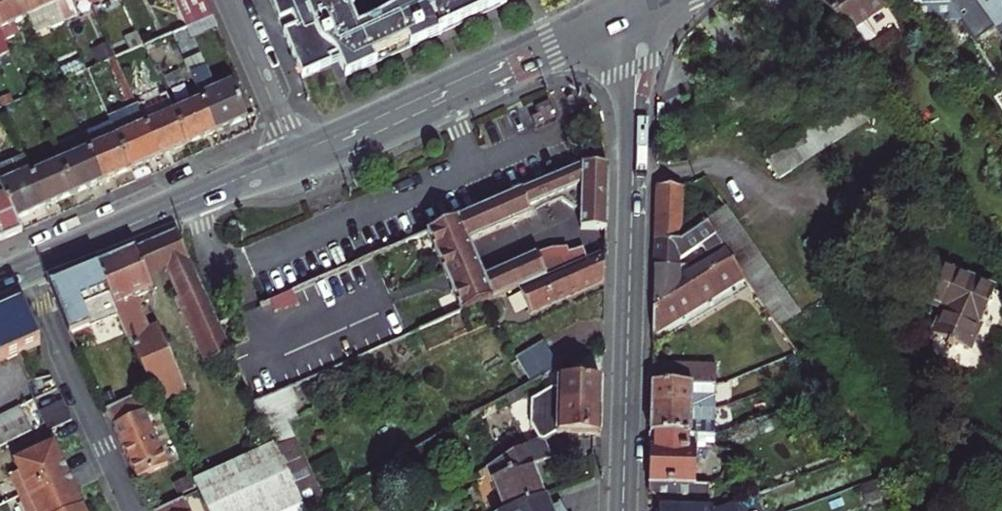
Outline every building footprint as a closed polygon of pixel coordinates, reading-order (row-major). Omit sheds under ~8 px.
[(20,14),(13,0),(0,0),(0,37),(15,30),(9,19),(20,14)] [(20,14),(27,29),(55,16),(48,1),(47,0),(13,0),(20,14)] [(48,1),(55,16),(69,9),(65,0),(47,0),(48,1)] [(201,0),(178,0),(171,4),(177,17),(203,4),(201,0)] [(285,28),(295,24),(297,30),(300,36),(295,38),(298,43),(299,62),(309,83),(336,72),(343,70),(350,83),(354,82),(325,0),(273,0),(285,28)] [(354,82),(411,54),(397,16),(385,23),(361,35),(353,15),(357,12),(352,0),(325,0),(354,82)] [(409,8),(397,16),(411,54),(456,33),(444,0),(420,0),(409,8)] [(456,33),(490,17),(484,3),(488,2),(492,0),(495,3),(500,4),(510,0),(444,0),(456,33)] [(823,5),(838,26),(846,38),(858,55),(877,43),(865,25),(889,9),(882,0),(830,0),(823,5)] [(903,1),(918,22),(956,22),(945,4),(945,0),(903,0),(903,1)] [(1001,34),(1001,33),(1001,0),(978,0),(1001,34)] [(210,19),(203,4),(177,17),(184,32),(210,19)] [(210,84),(193,49),(179,56),(197,95),(211,125),(225,119),(242,111),(226,76),(210,84)] [(745,76),(726,88),(716,95),(704,102),(723,131),(739,121),(782,182),(807,165),(791,142),(776,120),(745,76)] [(892,105),(876,81),(858,94),(838,108),(822,120),(806,131),(791,142),(807,165),(892,105)] [(185,138),(171,108),(160,83),(132,96),(157,151),(170,145),(185,138)] [(815,88),(805,95),(808,100),(822,120),(838,108),(822,83),(815,88)] [(200,131),(211,125),(197,95),(171,108),(185,138),(200,131)] [(157,151),(132,96),(104,109),(106,114),(108,118),(115,134),(129,164),(142,158),(157,151)] [(822,120),(808,100),(799,106),(792,111),(806,131),(822,120)] [(792,111),(791,109),(784,114),(776,120),(791,142),(806,131),(792,111)] [(115,170),(129,164),(115,134),(108,118),(106,114),(77,128),(86,146),(100,177),(115,170)] [(86,184),(100,177),(86,146),(58,159),(72,191),(86,184)] [(10,220),(28,212),(43,205),(28,173),(28,170),(21,155),(0,165),(0,198),(10,220)] [(57,198),(72,191),(58,159),(28,173),(43,205),(57,198)] [(609,165),(582,165),(422,236),(439,275),(478,257),(472,244),(535,216),(534,213),(565,202),(571,206),(572,211),(583,211),(583,229),(607,230),(608,212),(609,165)] [(680,241),(680,224),(681,186),(657,186),(656,211),(655,241),(680,241)] [(15,230),(10,220),(0,198),(0,237),(15,230)] [(710,223),(724,245),(736,262),(749,282),(775,321),(779,326),(799,311),(725,200),(708,210),(706,207),(701,210),(710,223)] [(680,241),(681,241),(710,223),(701,210),(680,224),(680,241)] [(686,266),(724,245),(710,223),(681,241),(680,241),(655,241),(655,247),(655,266),(686,266)] [(166,270),(207,363),(232,352),(226,339),(219,324),(178,232),(153,242),(166,270)] [(136,250),(147,279),(166,270),(153,242),(146,245),(136,250)] [(686,266),(655,266),(654,280),(653,308),(736,262),(724,245),(686,266)] [(147,279),(136,250),(100,265),(117,302),(122,314),(127,326),(135,344),(153,386),(160,400),(185,389),(158,329),(148,333),(133,299),(152,290),(147,279)] [(550,251),(533,255),(486,275),(446,292),(456,316),(521,287),(563,269),(589,258),(585,251),(572,256),(569,250),(550,251)] [(563,269),(574,294),(602,282),(604,281),(606,265),(606,251),(589,258),(563,269)] [(478,257),(439,275),(446,292),(486,275),(478,257)] [(749,282),(736,262),(653,308),(653,323),(653,334),(738,287),(749,282)] [(969,352),(997,292),(937,263),(920,298),(946,310),(935,335),(969,352)] [(51,286),(72,336),(122,314),(117,302),(100,265),(77,274),(51,286)] [(521,287),(531,312),(574,294),(563,269),(521,287)] [(738,287),(765,327),(775,321),(749,282),(738,287)] [(277,317),(301,307),(295,290),(270,301),(277,317)] [(39,349),(22,309),(0,318),(0,365),(39,349)] [(545,341),(515,357),(529,383),(558,367),(545,341)] [(714,367),(652,365),(651,385),(714,386),(714,367)] [(601,407),(602,382),(559,381),(559,391),(553,390),(532,403),(532,427),(540,446),(558,435),(600,438),(601,407)] [(714,386),(651,385),(651,395),(651,407),(714,409),(737,400),(734,389),(716,396),(716,386),(714,386)] [(287,422),(299,416),(293,404),(299,402),(293,386),(255,403),(267,430),(287,422)] [(520,389),(506,397),(511,405),(525,397),(520,389)] [(137,476),(170,463),(139,392),(119,400),(105,405),(121,441),(137,476)] [(714,409),(651,407),(650,412),(650,432),(718,434),(720,434),(720,420),(742,411),(738,400),(737,400),(714,409)] [(40,412),(45,423),(68,412),(63,401),(40,412)] [(0,419),(0,451),(33,432),(20,409),(0,419)] [(45,423),(50,434),(73,423),(68,412),(45,423)] [(304,510),(306,510),(323,501),(287,422),(267,430),(275,446),(304,510)] [(720,434),(718,434),(650,432),(649,452),(649,482),(709,484),(711,445),(716,444),(737,436),(734,428),(720,434)] [(64,464),(55,443),(14,462),(19,474),(10,478),(19,498),(69,475),(64,464)] [(502,510),(515,510),(545,500),(533,468),(551,459),(549,453),(545,443),(540,446),(488,472),(502,510)] [(275,446),(195,479),(209,510),(304,510),(275,446)] [(69,475),(19,498),(25,510),(75,510),(83,507),(76,492),(69,475)] [(189,479),(174,486),(179,498),(194,491),(189,479)] [(649,490),(659,501),(658,508),(708,509),(710,484),(709,484),(649,482),(649,490)] [(878,499),(871,482),(860,486),(866,503),(878,499)] [(186,499),(159,510),(192,510),(186,499)] [(708,509),(658,508),(658,510),(752,510),(747,499),(720,509),(708,509)] [(515,510),(557,510),(555,507),(549,509),(545,500),(515,510)]
